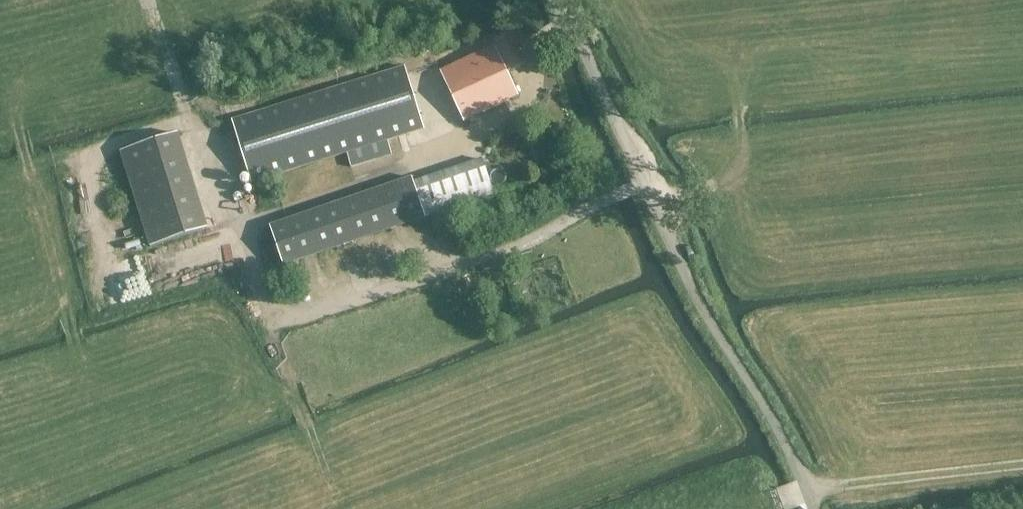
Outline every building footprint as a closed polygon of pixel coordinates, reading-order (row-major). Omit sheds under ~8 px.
[(433,76),(456,125),(517,95),(507,74),(526,65),(511,34),(493,43),(494,46),(433,76)] [(398,70),(225,122),(243,184),(416,132),(398,70)] [(178,134),(121,151),(150,242),(207,224),(178,134)] [(491,189),(481,160),(414,184),(412,178),(270,226),(284,265),(347,239),(491,189)] [(133,281),(128,258),(105,263),(114,301),(134,297),(130,281),(133,281)]
